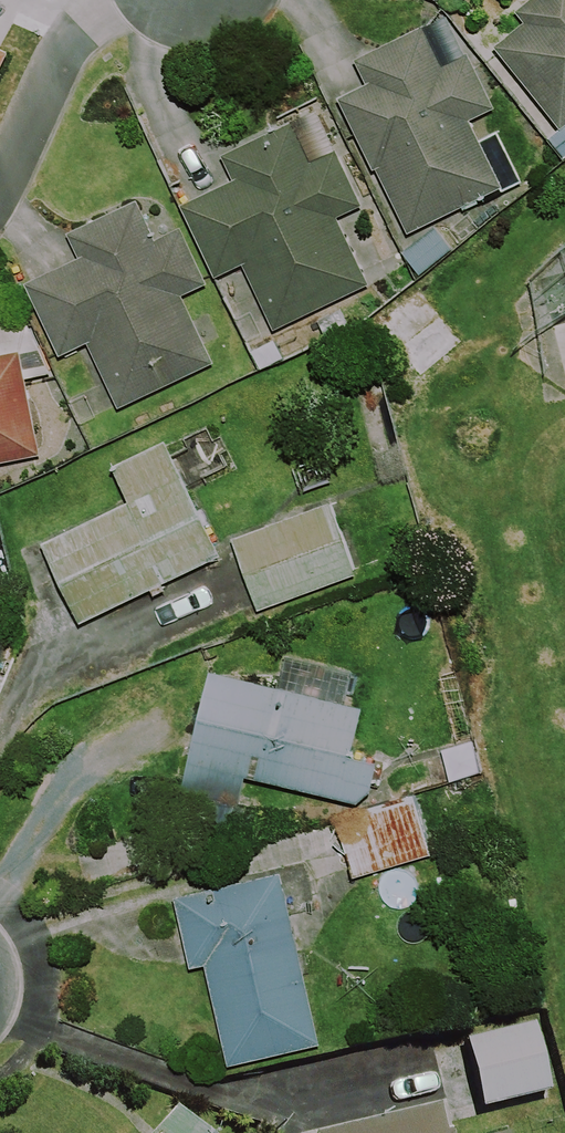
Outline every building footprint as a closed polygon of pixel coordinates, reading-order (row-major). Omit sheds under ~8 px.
[(513,11),(523,24),(493,48),(560,131),(564,127),(564,0),(527,0),(513,11)] [(441,67),(421,27),(353,61),(365,84),(336,98),(373,171),(375,170),(408,234),(502,187),(469,122),(494,109),(467,55),(441,67)] [(309,162),(291,123),(224,155),(236,181),(180,207),(213,279),(242,265),(273,330),(369,286),(337,219),(362,207),(335,151),(309,162)] [(153,239),(136,202),(67,233),(78,258),(23,284),(57,358),(87,344),(117,410),(214,365),(181,296),(206,284),(179,227),(153,239)] [(435,228),(402,253),(418,275),(452,249),(435,228)] [(456,347),(409,290),(368,324),(415,381),(456,347)] [(41,455),(19,352),(0,356),(0,464),(41,455)] [(220,557),(164,443),(111,468),(127,502),(39,545),(78,625),(220,557)] [(357,575),(329,502),(229,541),(257,614),(357,575)] [(281,657),(273,688),(209,673),(182,788),(240,802),(245,780),(357,806),(370,794),(377,764),(351,758),(362,709),(342,704),(350,673),(281,657)] [(334,818),(353,880),(432,856),(413,794),(334,818)] [(319,1047),(279,874),(173,899),(190,970),(204,967),(228,1068),(319,1047)] [(541,1093),(525,1024),(456,1040),(472,1109),(541,1093)] [(163,1107),(140,1132),(192,1132),(163,1107)] [(426,1108),(316,1132),(440,1132),(439,1131),(432,1132),(426,1108)]
